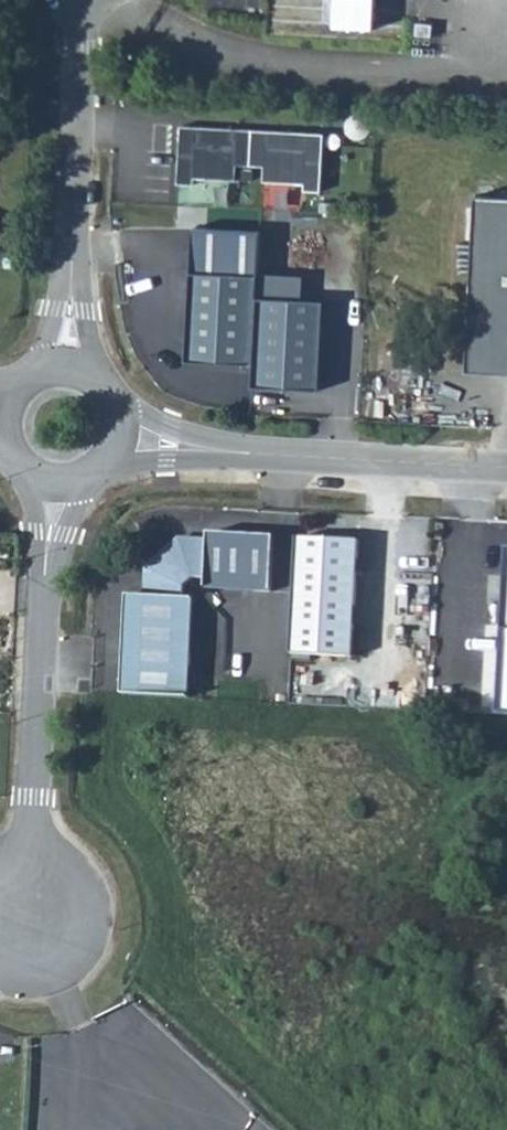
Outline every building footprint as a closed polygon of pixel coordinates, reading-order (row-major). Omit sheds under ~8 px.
[(267,31),(402,37),(403,0),(268,0),(267,31)] [(253,129),(182,126),(179,183),(195,184),(195,177),(237,180),(238,164),(251,165),(253,129)] [(323,191),(326,134),(253,129),(251,165),(266,166),(265,181),(307,183),(306,190),(323,191)] [(477,195),(468,372),(506,374),(506,197),(477,195)] [(258,297),(259,275),(192,272),(186,361),(254,365),(258,297)] [(325,300),(258,297),(254,365),(253,387),(321,390),(325,300)] [(184,600),(184,587),(194,578),(207,579),(206,588),(272,592),(275,537),(209,534),(209,541),(180,539),(147,569),(146,597),(128,596),(123,695),(189,699),(194,601),(184,600)] [(359,542),(298,539),(291,654),(352,657),(359,542)]
